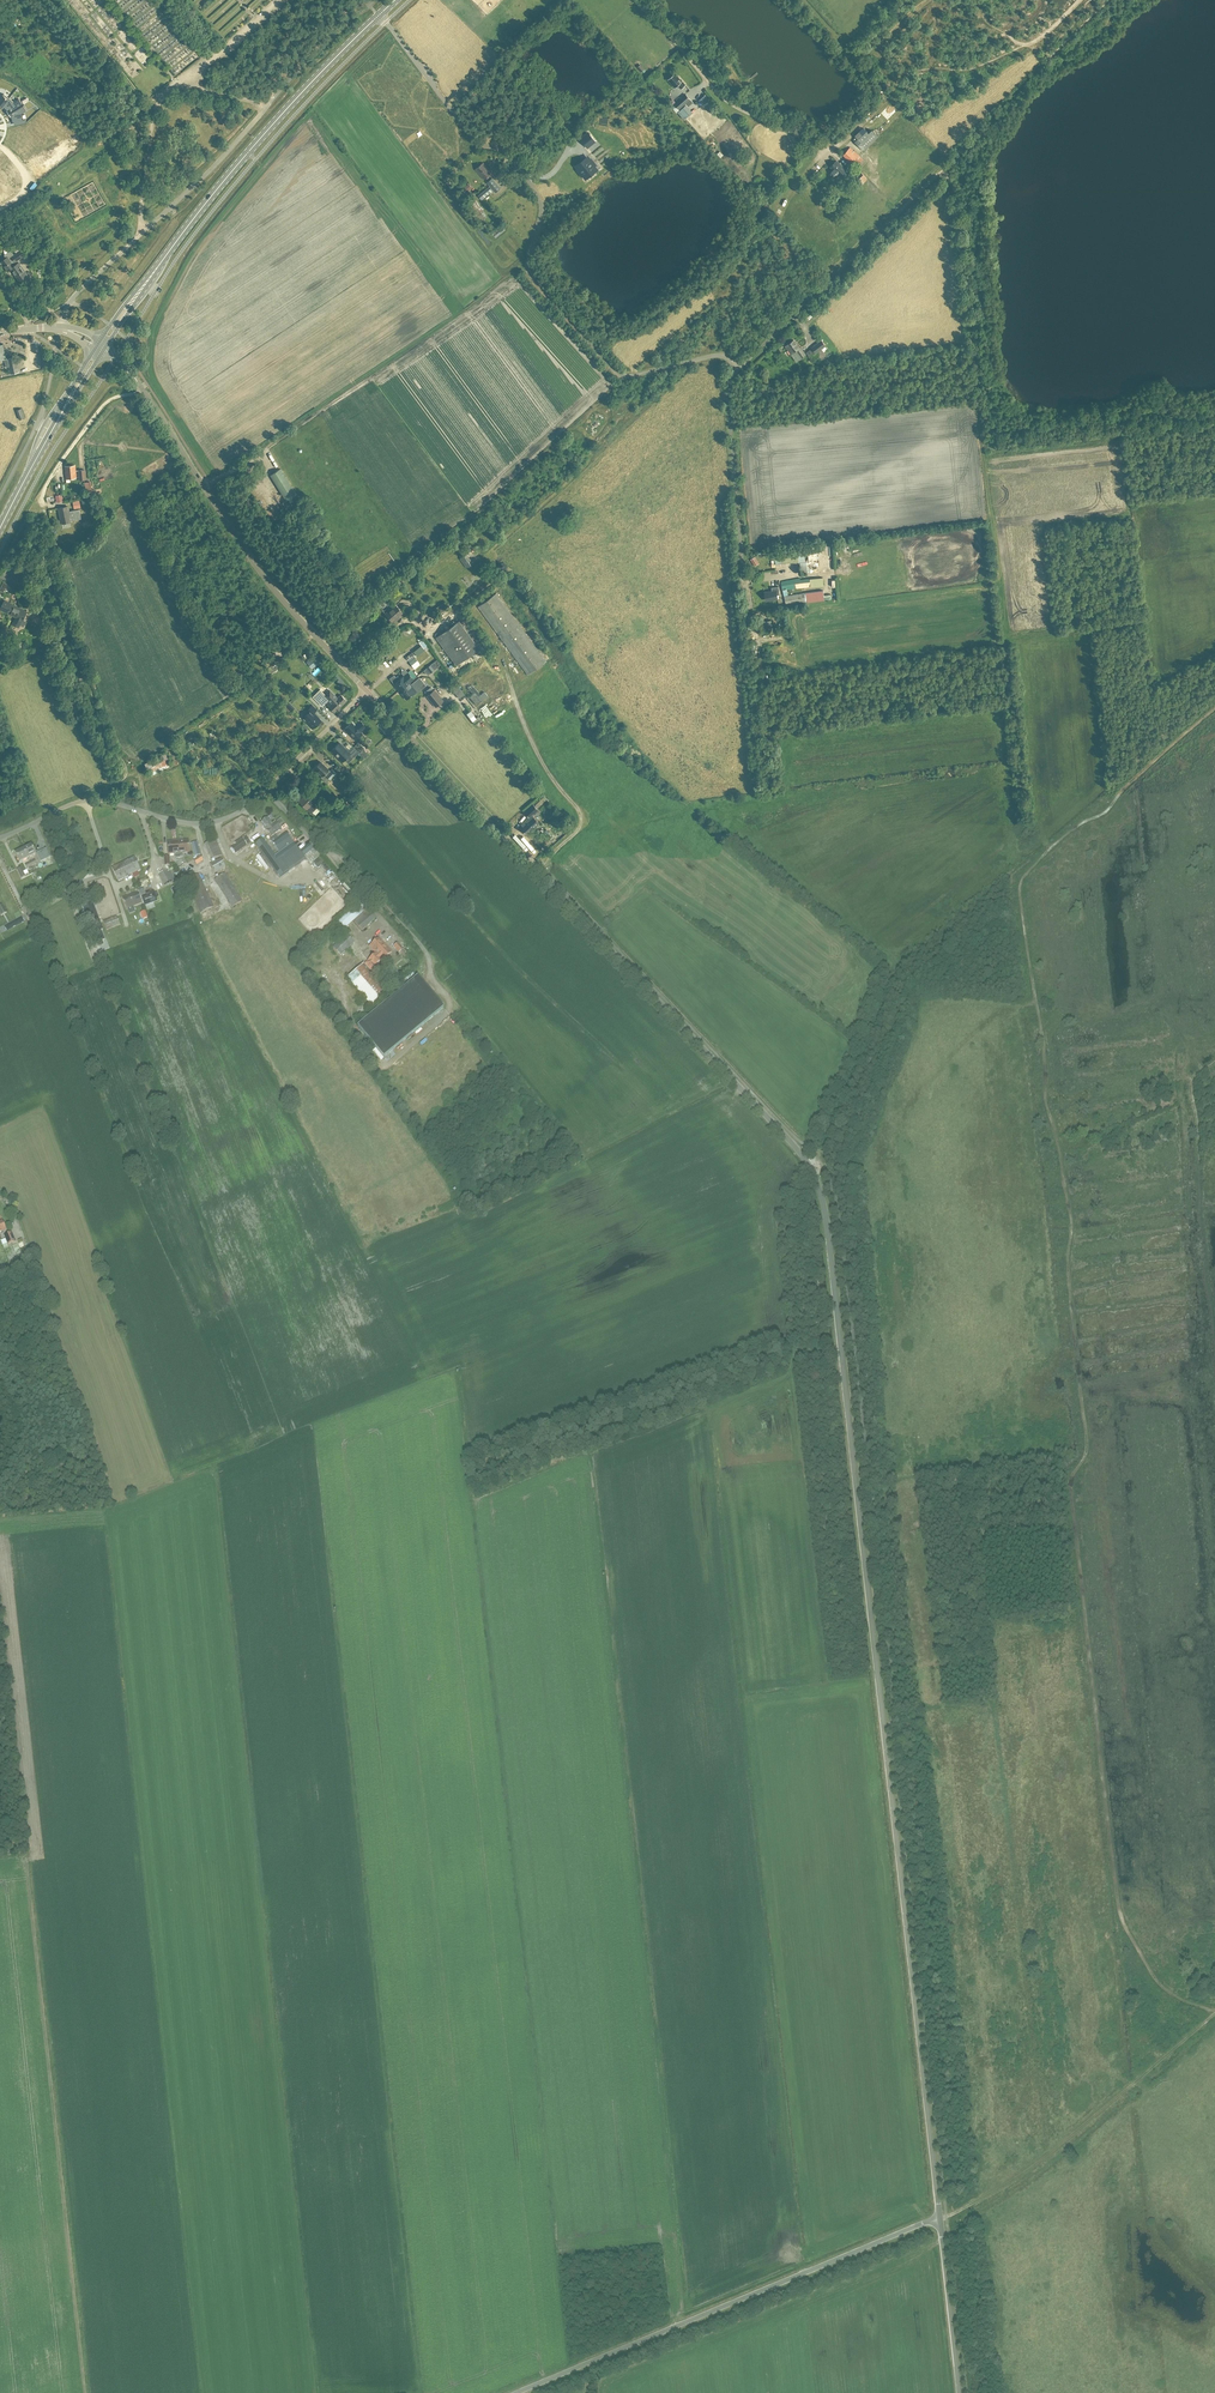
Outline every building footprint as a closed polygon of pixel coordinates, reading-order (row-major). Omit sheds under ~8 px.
[(674,72),(680,67),(675,61),(669,67),(674,72)] [(675,74),(668,80),(675,88),(678,85),(681,89),(685,85),(682,81),(675,74)] [(2,107),(9,98),(4,93),(0,98),(0,105),(2,107)] [(679,109),(690,99),(686,94),(674,104),(679,109)] [(14,102),(9,98),(2,107),(3,106),(7,110),(7,111),(8,113),(11,111),(22,104),(19,99),(14,102)] [(20,120),(20,124),(26,122),(25,119),(23,119),(21,113),(26,110),(24,105),(12,112),(9,114),(10,116),(11,116),(13,121),(12,121),(13,122),(14,122),(20,120)] [(686,105),(678,112),(684,119),(692,112),(686,105)] [(855,141),(864,150),(878,136),(873,130),(869,134),(864,128),(856,135),(859,138),(855,141)] [(595,141),(590,136),(588,133),(581,138),(583,141),(588,147),(595,141)] [(851,147),(844,154),(857,166),(864,159),(851,147)] [(585,163),(582,159),(572,167),(575,171),(574,171),(577,176),(578,175),(581,179),(591,171),(588,168),(589,167),(586,162),(585,163)] [(842,178),(848,171),(836,160),(831,166),(834,169),(832,171),(837,175),(838,174),(842,178)] [(484,179),(492,172),(484,162),(475,169),(484,179)] [(820,169),(813,166),(810,174),(817,176),(820,169)] [(855,180),(861,186),(868,178),(862,173),(855,180)] [(496,192),(501,188),(492,178),(487,182),(496,192)] [(493,190),(488,185),(477,195),(481,200),(493,190)] [(501,228),(493,233),(495,237),(503,232),(501,228)] [(7,271),(10,269),(10,268),(15,265),(13,263),(15,262),(20,258),(23,256),(20,250),(13,255),(11,251),(4,255),(6,258),(1,261),(2,262),(0,263),(2,266),(4,266),(7,271)] [(19,262),(15,265),(10,268),(10,269),(19,281),(27,275),(19,262)] [(794,340),(785,346),(796,361),(806,355),(800,347),(799,347),(794,340)] [(812,347),(815,353),(825,345),(821,340),(812,347)] [(4,358),(6,367),(9,366),(11,375),(19,373),(16,357),(9,358),(9,357),(7,357),(3,344),(4,344),(3,344),(0,345),(0,359),(4,358)] [(66,479),(76,478),(75,465),(65,466),(66,479)] [(286,501),(297,494),(281,469),(271,475),(286,501)] [(55,495),(57,502),(63,501),(62,494),(55,495)] [(62,523),(70,522),(67,506),(59,508),(62,523)] [(460,558),(467,567),(473,563),(466,554),(460,558)] [(414,564),(410,558),(406,561),(410,567),(414,564)] [(823,577),(810,578),(800,579),(800,577),(781,581),(786,604),(824,600),(823,590),(798,593),(798,594),(789,595),(787,588),(796,587),(797,588),(811,587),(823,586),(823,577)] [(772,591),(763,593),(764,603),(778,601),(777,596),(780,596),(779,588),(771,589),(772,591)] [(528,675),(546,661),(496,593),(478,607),(528,675)] [(16,617),(20,608),(4,600),(0,608),(0,609),(16,617)] [(399,616),(403,613),(396,605),(385,613),(393,622),(396,619),(397,620),(400,617),(399,616)] [(20,608),(16,617),(12,624),(19,627),(20,625),(23,627),(26,621),(23,619),(27,611),(20,608)] [(784,620),(782,610),(776,611),(777,621),(784,620)] [(456,665),(479,648),(459,621),(436,637),(456,665)] [(3,626),(0,633),(0,634),(7,636),(7,634),(9,629),(9,628),(3,626)] [(427,651),(430,649),(423,640),(420,642),(427,651)] [(415,656),(412,652),(405,657),(408,661),(415,656)] [(314,655),(306,662),(310,666),(313,663),(315,666),(320,661),(317,659),(314,655)] [(423,661),(418,656),(417,656),(415,658),(409,662),(415,669),(420,664),(423,661)] [(278,660),(267,668),(271,673),(282,665),(278,660)] [(436,660),(430,665),(434,670),(440,665),(436,660)] [(422,665),(415,670),(418,674),(425,669),(422,665)] [(332,672),(326,666),(323,670),(328,675),(332,672)] [(394,684),(400,691),(410,683),(410,682),(414,679),(408,672),(404,676),(404,675),(398,680),(394,675),(390,679),(394,684)] [(406,699),(411,695),(413,694),(414,695),(426,685),(420,678),(411,684),(410,683),(400,691),(406,699)] [(452,690),(460,699),(465,695),(457,686),(452,690)] [(477,705),(488,696),(485,692),(480,695),(473,686),(469,689),(473,693),(470,697),(477,705)] [(334,712),(346,700),(341,695),(338,698),(330,690),(326,695),(320,689),(313,697),(322,706),(329,699),(334,705),(331,708),(334,712)] [(436,707),(443,701),(434,690),(427,696),(436,707)] [(317,709),(313,705),(307,710),(309,712),(306,716),(309,720),(307,722),(313,728),(320,722),(319,721),(321,719),(314,712),(317,709)] [(361,732),(365,728),(359,721),(356,724),(353,721),(344,730),(349,734),(350,733),(356,739),(362,734),(361,732)] [(360,753),(365,748),(359,742),(349,752),(339,742),(331,751),(342,762),(345,759),(348,763),(359,752),(360,753)] [(287,744),(279,748),(282,754),(290,749),(287,744)] [(364,750),(360,753),(366,759),(369,755),(364,750)] [(151,776),(171,765),(165,753),(144,764),(151,776)] [(330,779),(336,773),(332,769),(330,771),(320,762),(314,768),(322,776),(324,774),(330,779)] [(311,813),(319,805),(315,800),(316,799),(309,791),(299,801),(311,813)] [(538,808),(545,802),(542,799),(535,805),(538,808)] [(344,811),(350,805),(346,801),(340,807),(344,811)] [(538,810),(534,806),(532,804),(523,812),(529,818),(527,820),(526,819),(521,825),(522,826),(520,828),(526,835),(539,823),(532,816),(538,810)] [(267,825),(274,819),(271,815),(261,823),(266,830),(270,836),(274,834),(267,825)] [(267,825),(274,834),(281,828),(279,826),(284,823),(281,818),(276,822),(274,819),(267,825)] [(293,841),(286,832),(278,838),(276,835),(270,840),(279,852),(293,841)] [(217,837),(205,841),(211,856),(222,852),(217,837)] [(235,854),(247,845),(243,839),(231,848),(235,854)] [(256,844),(280,878),(306,860),(303,856),(313,848),(309,844),(300,852),(294,843),(275,856),(262,839),(256,844)] [(178,842),(179,858),(182,858),(182,853),(189,852),(188,841),(178,842)] [(179,858),(178,842),(168,843),(169,854),(176,854),(176,858),(179,858)] [(23,849),(27,858),(35,854),(31,845),(30,845),(23,849)] [(321,856),(314,847),(313,848),(303,856),(306,860),(310,865),(321,856)] [(20,862),(27,858),(23,849),(15,853),(20,862)] [(41,851),(36,853),(41,862),(45,859),(41,851)] [(196,865),(203,861),(200,856),(193,860),(196,865)] [(118,881),(140,870),(134,857),(111,868),(118,881)] [(215,873),(226,867),(221,858),(210,864),(215,873)] [(320,862),(326,870),(329,867),(323,860),(320,862)] [(21,879),(25,876),(21,867),(16,869),(21,879)] [(167,870),(159,874),(165,884),(172,881),(167,870)] [(232,908),(233,908),(243,901),(225,873),(214,879),(232,908)] [(326,876),(329,882),(335,880),(332,873),(326,876)] [(200,914),(214,907),(198,874),(184,881),(200,914)] [(144,905),(157,900),(153,890),(145,893),(144,891),(140,892),(141,896),(143,902),(144,905)] [(127,909),(141,903),(137,893),(123,899),(127,909)] [(90,897),(81,901),(93,933),(102,929),(90,897)] [(361,902),(340,921),(337,924),(342,930),(353,921),(367,909),(361,902)] [(361,930),(375,918),(367,909),(353,921),(361,930)] [(116,916),(103,921),(106,930),(120,925),(116,916)] [(23,917),(15,921),(17,925),(25,921),(23,917)] [(355,942),(346,934),(332,947),(340,956),(355,942)] [(369,946),(376,954),(368,961),(365,964),(373,972),(377,968),(375,966),(378,963),(381,960),(382,961),(392,952),(379,938),(369,946)] [(399,952),(403,949),(398,943),(394,947),(399,952)] [(389,993),(364,964),(347,978),(372,1008),(389,993)] [(417,976),(357,1026),(383,1058),(443,1008),(417,976)] [(15,1241),(11,1232),(4,1235),(8,1244),(15,1241)]
